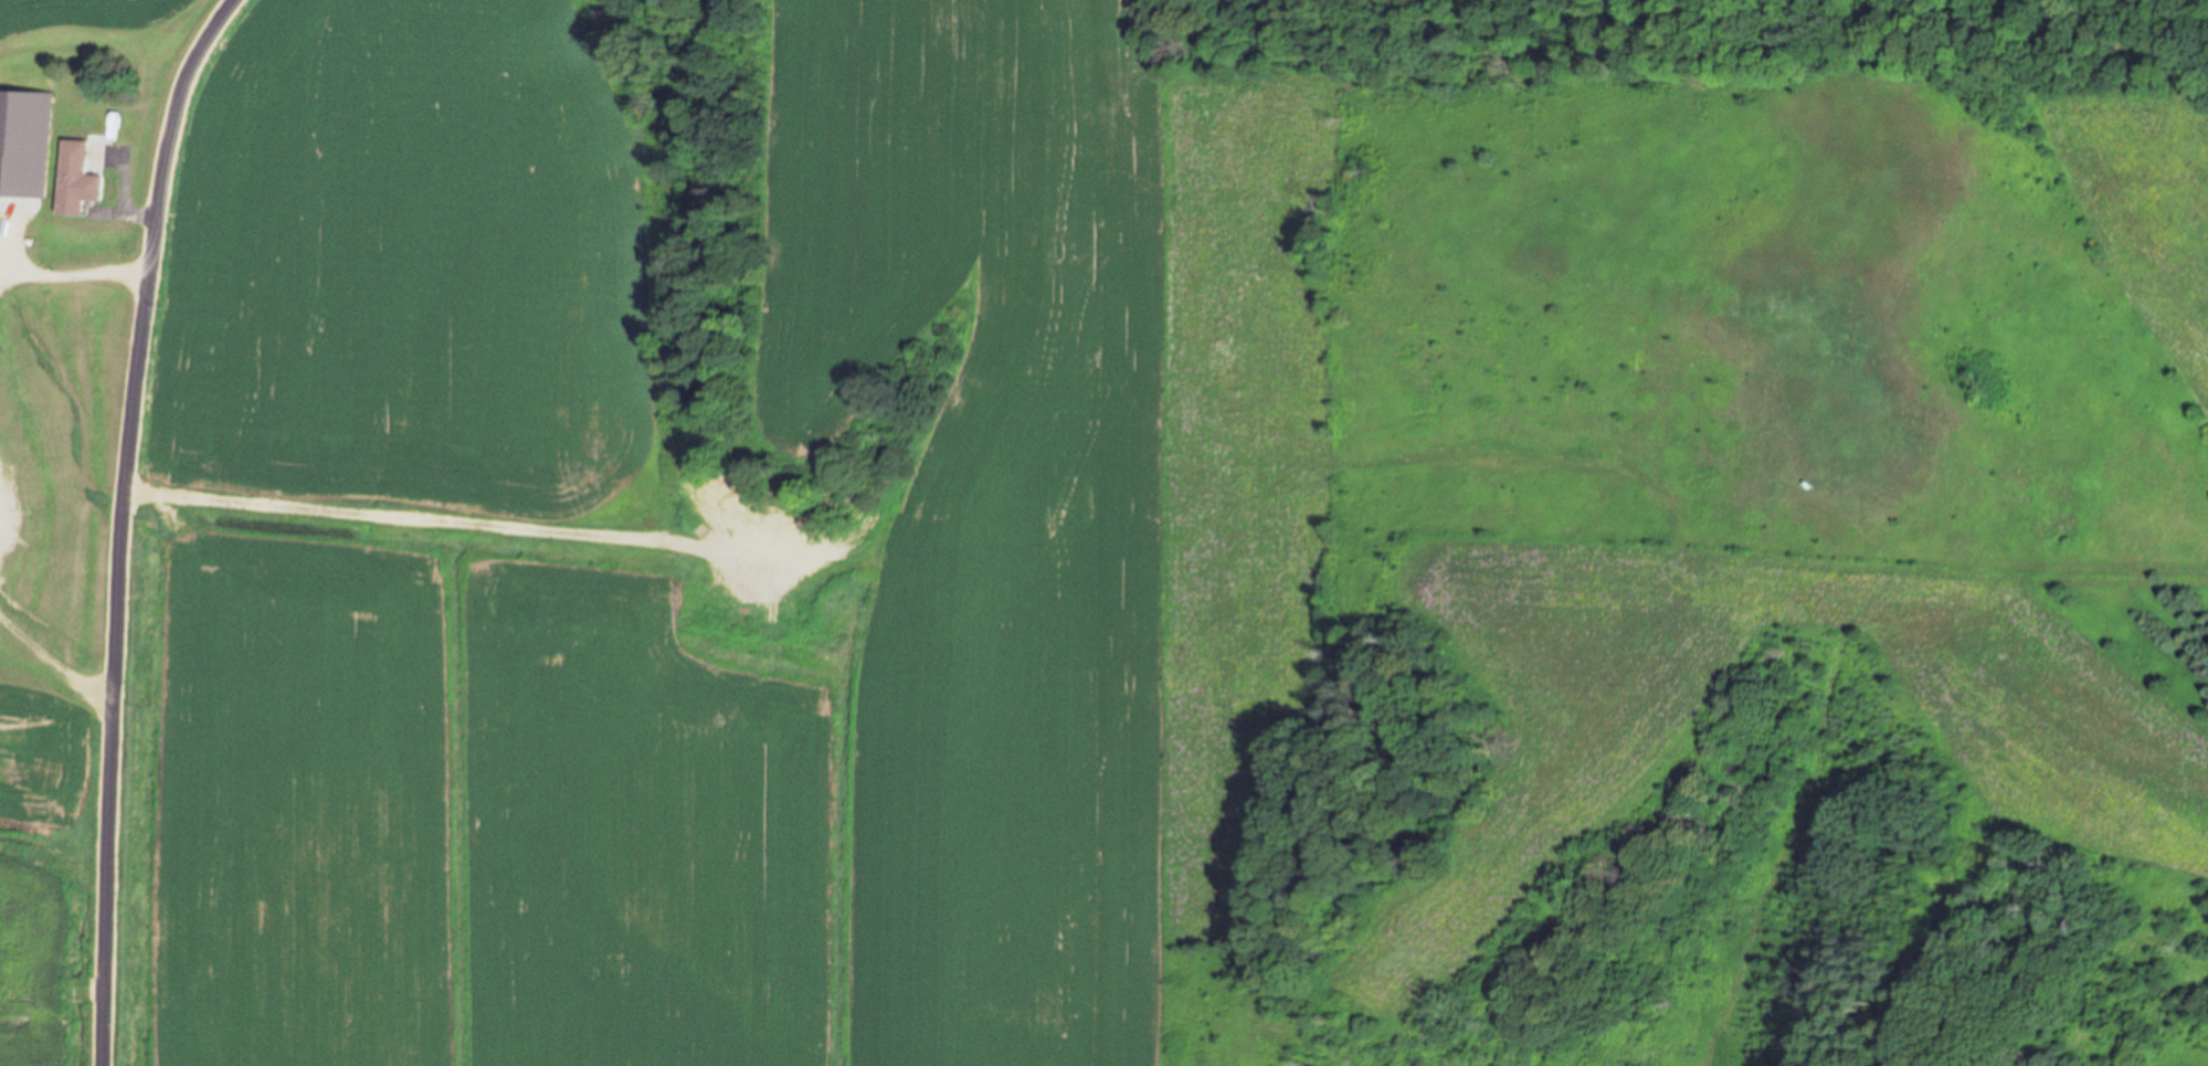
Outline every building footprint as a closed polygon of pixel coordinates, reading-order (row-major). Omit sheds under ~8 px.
[(38,183),(40,93),(0,92),(0,183),(38,183)] [(64,217),(90,218),(90,202),(108,203),(109,177),(92,177),(92,143),(66,142),(64,217)] [(82,244),(82,252),(102,252),(102,244),(82,244)]
